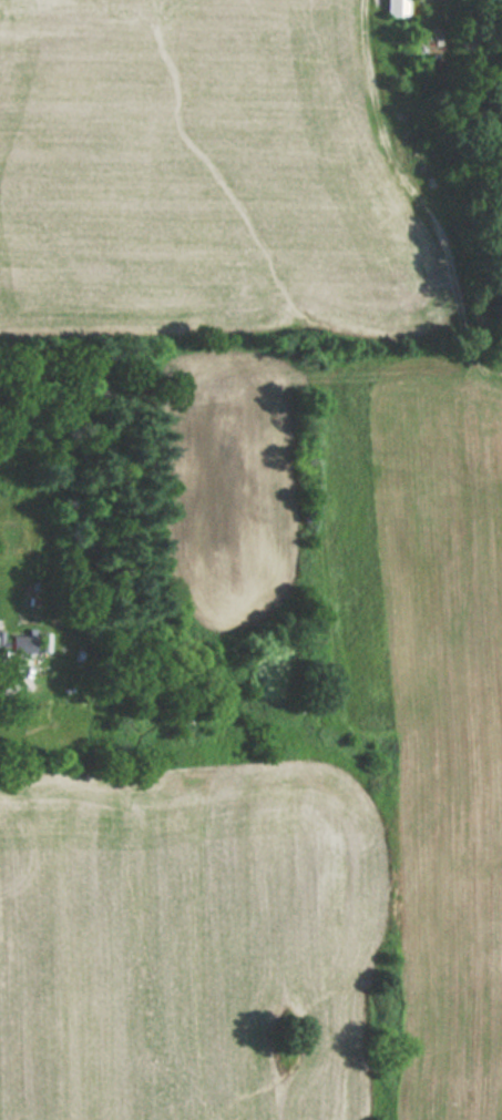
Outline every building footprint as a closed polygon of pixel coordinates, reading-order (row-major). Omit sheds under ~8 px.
[(387,17),(407,17),(407,0),(387,0),(387,17)] [(11,641),(11,653),(31,653),(31,638),(19,638),(19,641),(11,641)]
